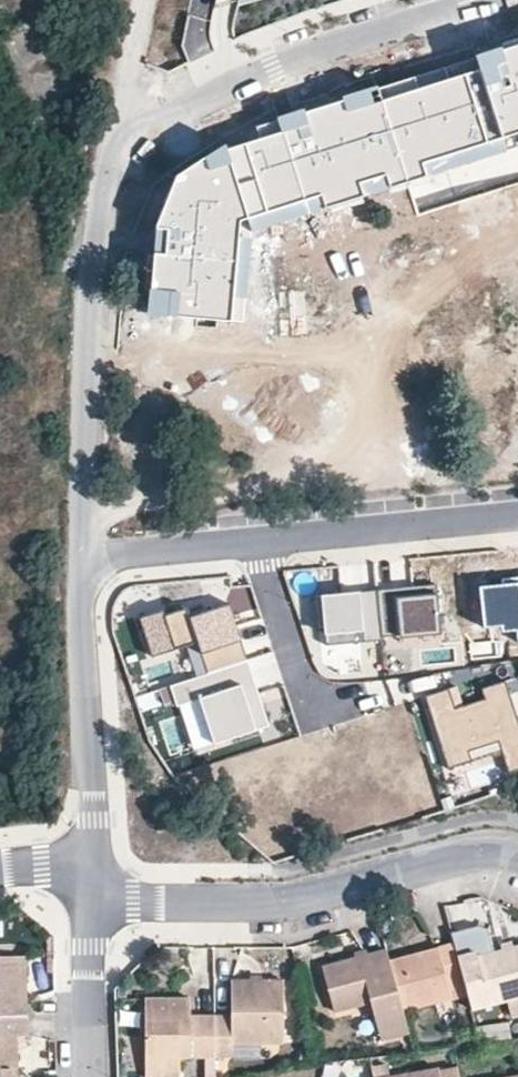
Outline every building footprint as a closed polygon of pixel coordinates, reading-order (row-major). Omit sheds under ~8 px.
[(244,322),(253,238),(517,148),(517,43),(259,126),(226,143),(175,176),(156,227),(155,240),(147,314),(244,322)] [(504,580),(505,585),(480,588),(484,627),(501,625),(502,632),(517,630),(517,642),(517,578),(504,580)] [(397,589),(378,591),(382,638),(400,636),(401,638),(442,635),(437,585),(413,587),(413,590),(398,591),(397,589)] [(378,591),(317,596),(319,628),(325,628),(327,646),(382,641),(382,638),(378,591)] [(248,660),(230,603),(191,616),(188,607),(166,614),(164,609),(140,616),(153,656),(188,645),(197,676),(248,660)] [(269,726),(248,660),(197,676),(171,685),(177,705),(200,698),(214,743),(269,726)] [(434,728),(439,726),(441,732),(436,734),(447,770),(471,763),(468,753),(498,743),(503,759),(517,755),(517,724),(505,682),(481,690),(484,700),(454,710),(448,690),(424,697),(434,728)] [(503,759),(508,774),(517,771),(517,755),(503,759)] [(463,971),(459,953),(456,941),(392,958),(404,1003),(453,991),(449,976),(463,971)] [(459,953),(463,971),(470,994),(475,1011),(506,1003),(512,1002),(517,1000),(517,945),(476,957),(474,949),(459,953)] [(20,949),(0,950),(0,1013),(30,1013),(30,994),(21,994),(20,949)] [(28,949),(20,949),(21,994),(30,994),(28,949)] [(355,952),(358,959),(370,956),(368,949),(355,952)] [(404,1003),(392,958),(389,951),(370,956),(358,959),(326,968),(338,1012),(374,1003),(376,1011),(381,1029),(409,1021),(405,1010),(404,1003)] [(405,1010),(470,994),(463,971),(449,976),(453,991),(404,1003),(405,1010)] [(217,1010),(217,1056),(235,1056),(234,1041),(285,1040),(284,975),(234,975),(234,1011),(217,1010)] [(217,1056),(217,1010),(199,1010),(199,1020),(192,1020),(192,1011),(191,990),(149,991),(149,1069),(184,1071),(184,1055),(217,1056)] [(341,1020),(376,1011),(374,1003),(338,1012),(341,1020)] [(506,1003),(475,1011),(483,1043),(512,1037),(506,1003)] [(27,1060),(26,1033),(31,1033),(30,1013),(0,1013),(0,1076),(21,1076),(21,1060),(27,1060)] [(410,1029),(409,1021),(381,1029),(383,1036),(410,1029)] [(459,1068),(441,1071),(440,1068),(390,1076),(461,1076),(459,1068)]
